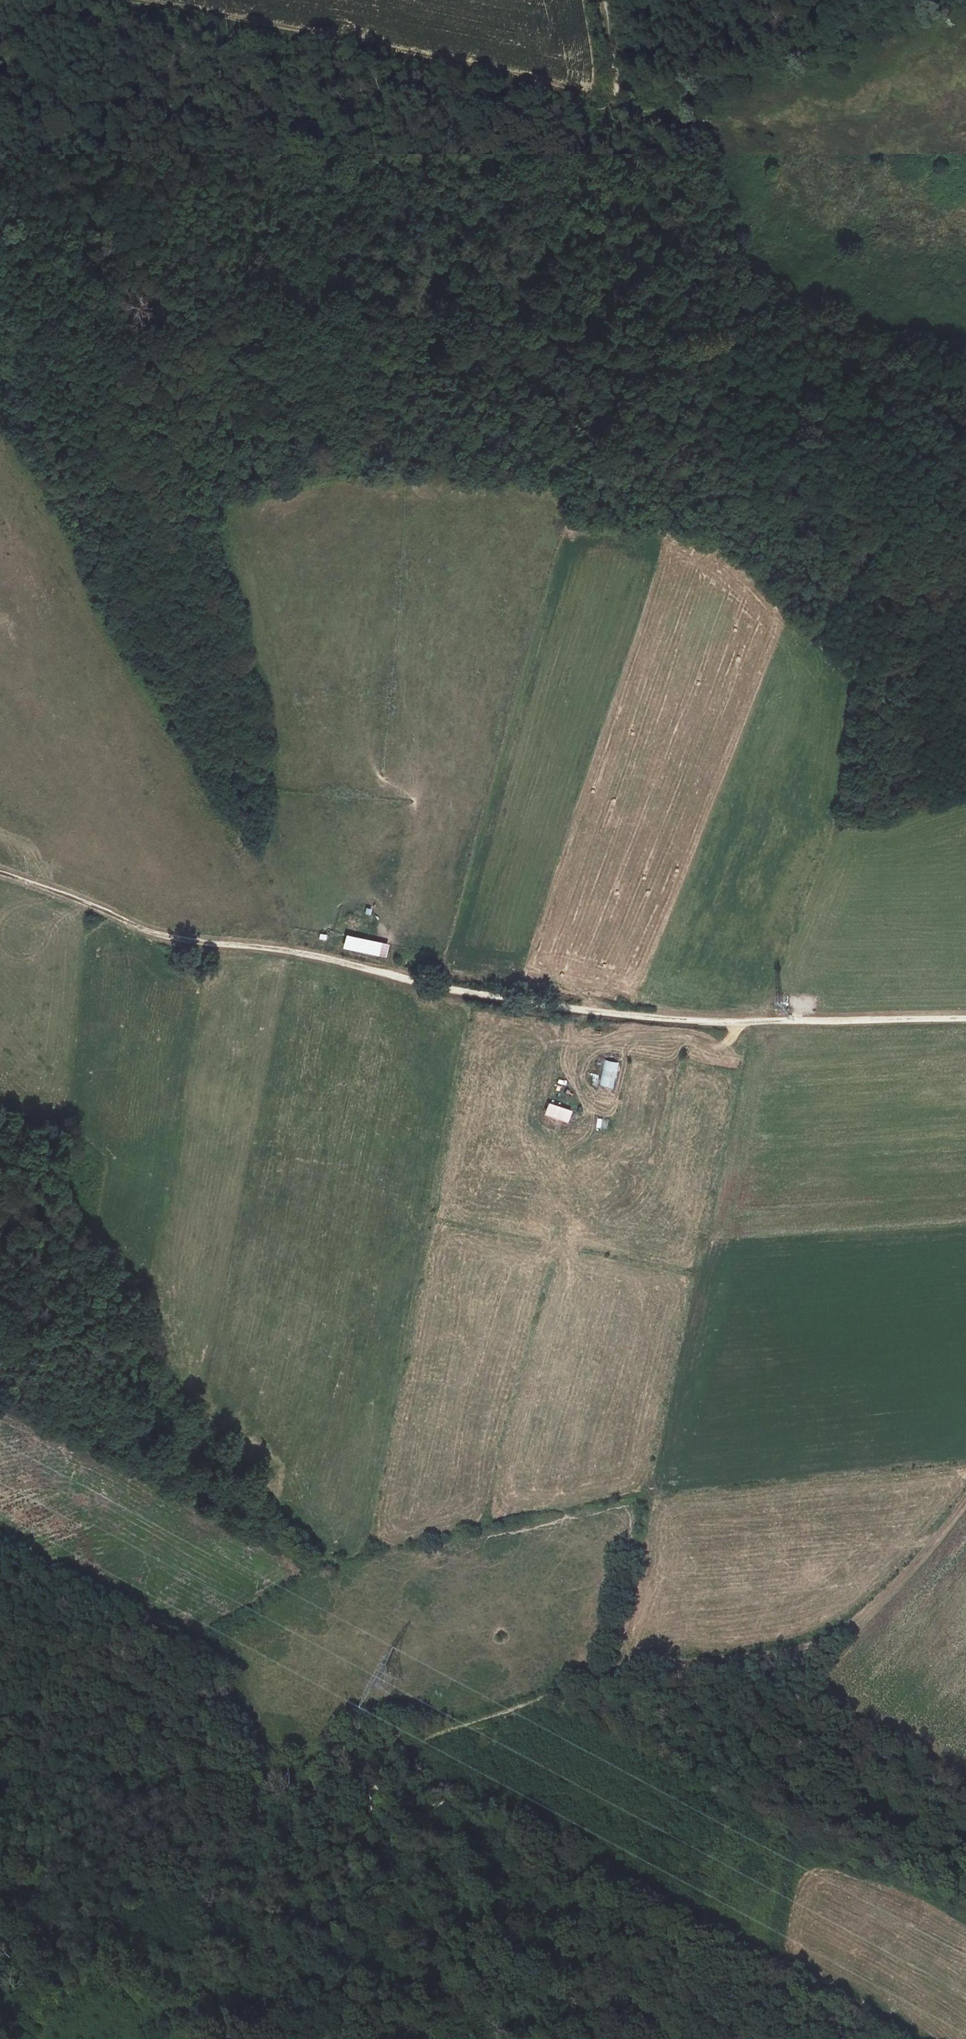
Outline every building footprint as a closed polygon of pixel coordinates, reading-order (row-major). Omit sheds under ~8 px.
[(385,942),(386,938),(349,930),(348,934),(385,942)] [(386,958),(389,944),(347,934),(344,948),(386,958)] [(599,1084),(613,1087),(617,1061),(603,1058),(599,1084)] [(598,1082),(598,1070),(591,1069),(590,1082),(598,1082)] [(545,1101),(541,1113),(566,1122),(570,1109),(545,1101)] [(596,1119),(596,1130),(607,1130),(607,1119),(596,1119)]
